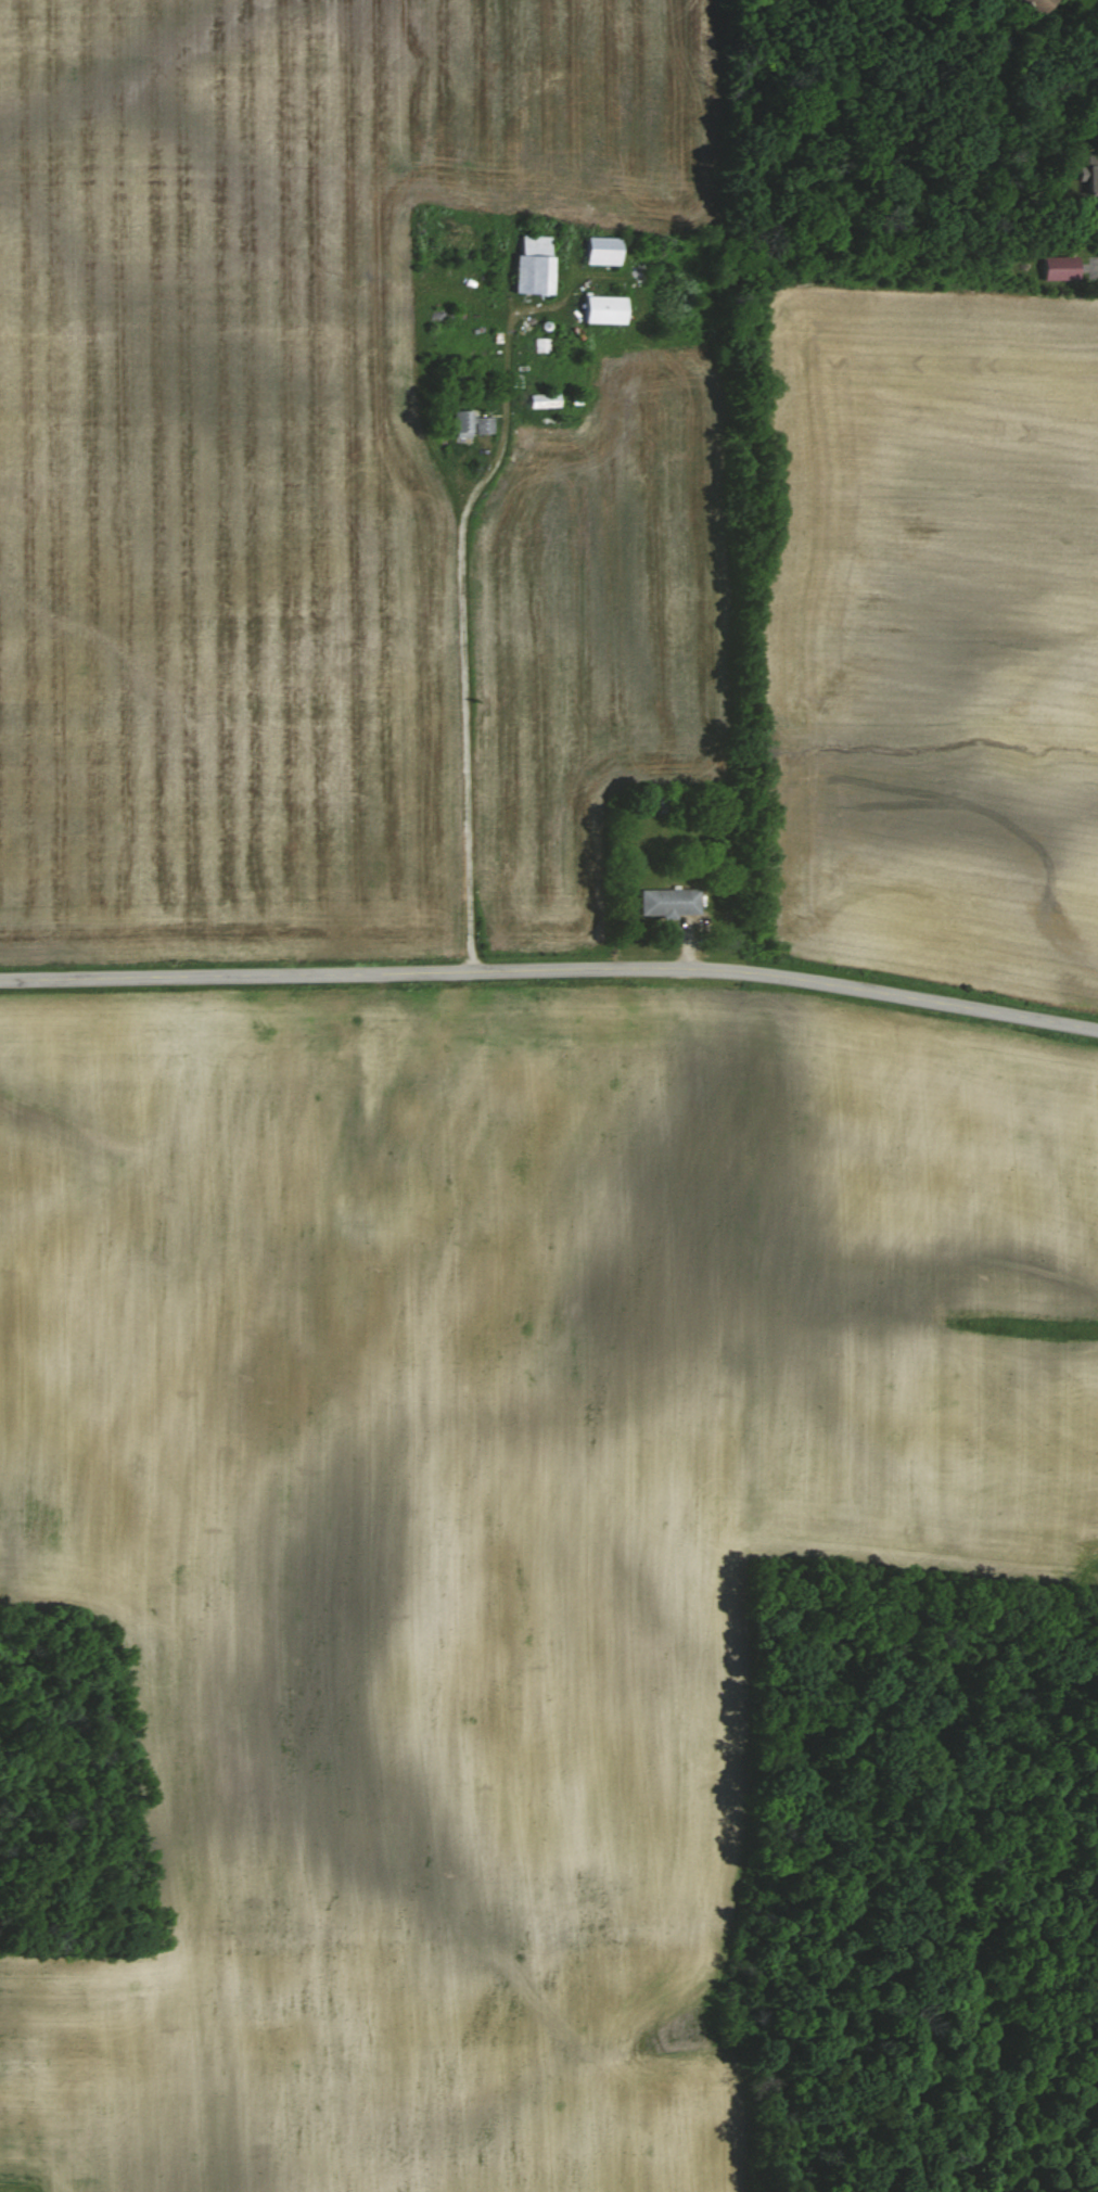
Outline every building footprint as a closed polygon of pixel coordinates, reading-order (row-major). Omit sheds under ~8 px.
[(1035,17),(1052,0),(1018,0),(1035,17)] [(1083,152),(1083,196),(1097,196),(1097,152),(1083,152)] [(512,255),(511,294),(546,295),(547,235),(518,235),(518,255),(512,255)] [(582,238),(582,265),(616,265),(616,238),(582,238)] [(1039,280),(1074,280),(1074,256),(1039,256),(1039,280)] [(579,324),(620,324),(620,296),(579,296),(579,324)] [(528,408),(556,407),(556,394),(527,394),(528,408)] [(448,412),(450,436),(490,434),(489,417),(468,418),(468,411),(448,412)] [(696,889),(638,889),(638,916),(696,916),(696,889)]
